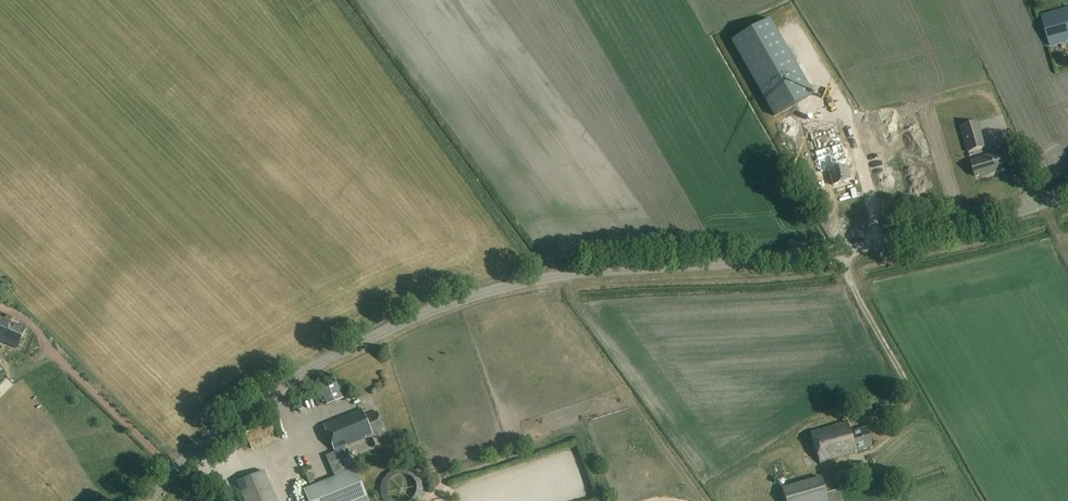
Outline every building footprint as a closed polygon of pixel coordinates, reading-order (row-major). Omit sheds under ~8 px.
[(1049,42),(1067,37),(1067,16),(1043,22),(1049,42)] [(769,20),(732,41),(746,66),(770,108),(775,116),(812,95),(769,20)] [(1047,43),(1051,55),(1067,51),(1067,38),(1047,43)] [(850,181),(845,165),(843,158),(890,144),(884,122),(847,133),(843,121),(815,129),(818,139),(809,142),(819,174),(829,171),(833,186),(850,181)] [(975,124),(961,128),(968,153),(983,149),(975,124)] [(1004,171),(999,153),(970,162),(975,177),(987,174),(989,175),(1004,171)] [(26,329),(0,318),(0,341),(18,348),(26,329)] [(20,357),(22,350),(0,343),(0,350),(20,357)] [(320,387),(327,405),(344,398),(336,380),(320,387)] [(365,417),(362,410),(362,409),(323,424),(344,473),(355,468),(346,446),(351,444),(351,445),(383,432),(382,430),(385,429),(377,411),(365,417)] [(850,433),(848,424),(811,434),(820,464),(857,454),(856,452),(872,448),(867,429),(850,433)] [(257,450),(272,440),(268,434),(253,445),(257,450)] [(377,439),(370,441),(373,448),(379,445),(377,439)] [(856,464),(859,474),(866,472),(863,462),(856,464)] [(355,469),(303,490),(308,500),(368,500),(355,469)] [(848,470),(836,473),(840,488),(852,485),(848,470)] [(245,500),(277,500),(265,471),(237,482),(245,500)] [(310,484),(315,482),(311,472),(306,475),(310,484)] [(821,477),(782,489),(785,500),(828,500),(821,477)]
